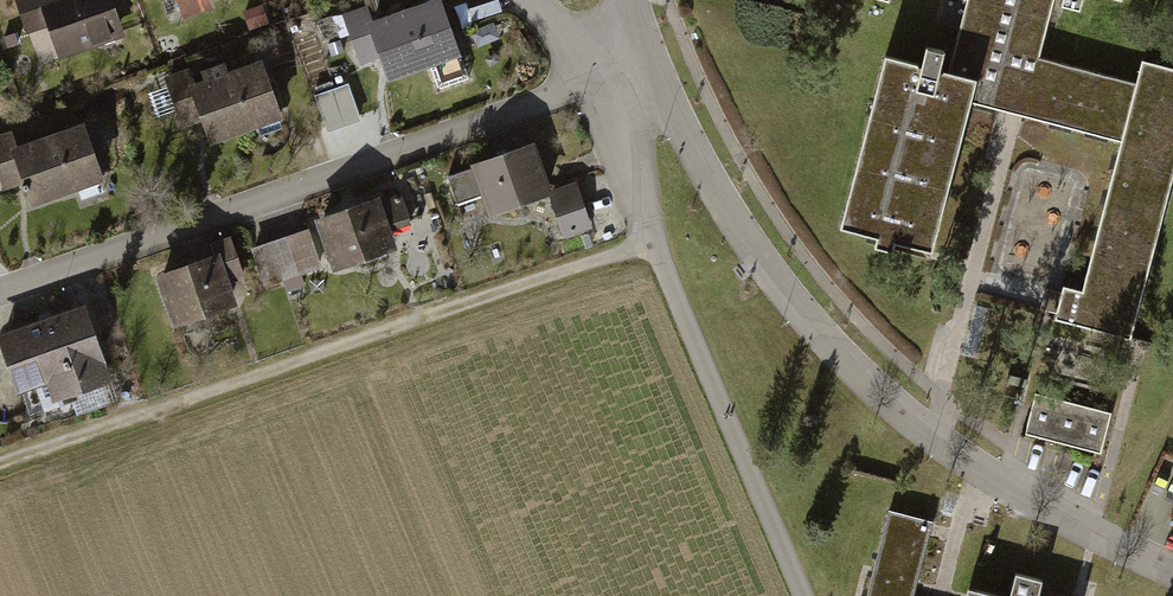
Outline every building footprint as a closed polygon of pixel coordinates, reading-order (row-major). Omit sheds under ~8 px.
[(58,56),(125,34),(114,0),(14,0),(25,33),(48,26),(58,56)] [(180,19),(217,6),(215,0),(174,0),(180,19)] [(443,0),(422,0),(368,19),(388,78),(461,53),(443,0)] [(840,227),(932,251),(971,102),(995,6),(974,0),(967,0),(948,72),(940,70),(945,50),(926,45),(921,64),(884,55),(840,227)] [(995,6),(1048,19),(1053,0),(974,0),(995,6)] [(1061,4),(1080,9),(1082,0),(1062,0),(1061,4)] [(1119,141),(1135,81),(1040,56),(1048,19),(995,6),(971,102),(1011,113),(1119,141)] [(1135,81),(1119,141),(1080,293),(1062,289),(1054,321),(1129,341),(1172,173),(1172,68),(1141,60),(1135,81)] [(262,69),(194,93),(213,147),(282,123),(262,69)] [(319,88),(330,125),(365,116),(354,78),(319,88)] [(0,133),(0,184),(2,190),(22,183),(30,203),(103,178),(83,120),(18,142),(13,128),(0,133)] [(534,145),(470,166),(488,220),(551,199),(548,189),(534,145)] [(548,189),(551,199),(563,236),(591,227),(576,180),(548,189)] [(375,195),(317,215),(336,269),(394,249),(375,195)] [(308,231),(251,251),(264,289),(321,269),(308,231)] [(227,248),(153,273),(171,325),(245,301),(227,248)] [(0,333),(0,342),(19,394),(50,382),(56,400),(113,379),(85,302),(0,333)] [(1117,419),(1029,398),(1018,444),(1106,465),(1117,419)] [(873,595),(916,595),(935,522),(894,512),(873,595)]
